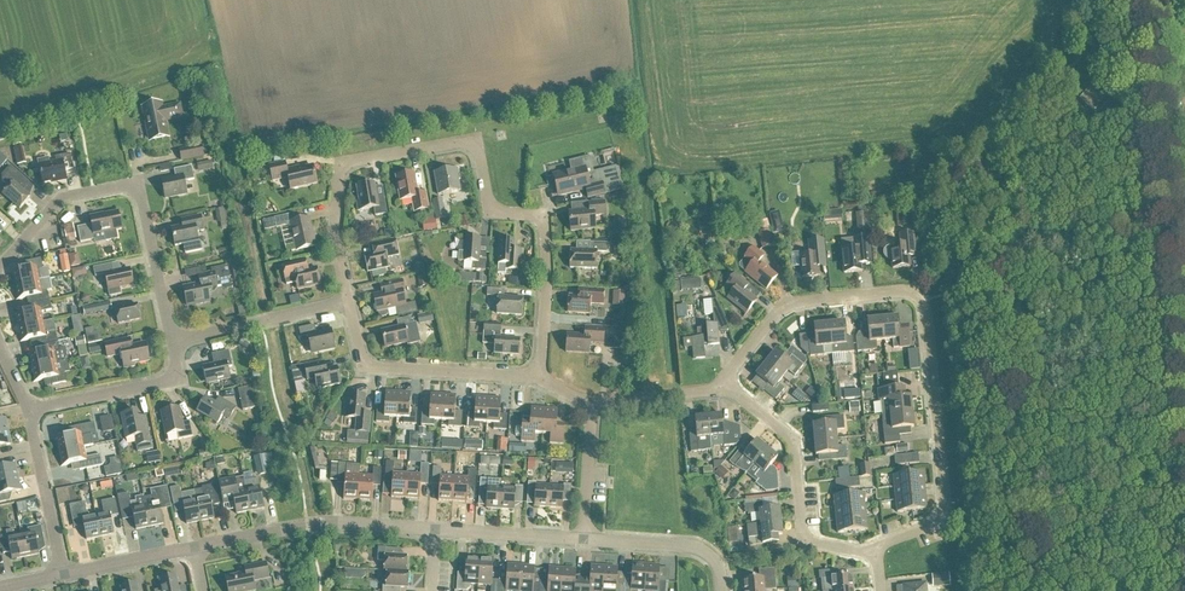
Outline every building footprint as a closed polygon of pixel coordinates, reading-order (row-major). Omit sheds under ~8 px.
[(1094,86),(1079,101),(1095,116),(1110,101),(1094,86)] [(165,122),(182,118),(180,106),(162,109),(161,105),(143,109),(150,140),(168,137),(165,122)] [(13,147),(17,166),(26,164),(22,145),(13,147)] [(182,162),(204,158),(202,147),(180,151),(182,162)] [(56,163),(50,165),(49,159),(38,161),(43,184),(52,182),(52,184),(67,181),(65,172),(73,170),(70,155),(55,158),(56,163)] [(570,171),(552,175),(557,199),(585,192),(587,201),(622,192),(616,168),(593,173),(590,158),(568,163),(571,171),(570,171)] [(212,162),(197,165),(198,173),(214,170),(212,162)] [(247,167),(249,175),(264,172),(262,164),(247,167)] [(291,191),(317,185),(313,167),(294,171),(294,169),(287,171),(285,164),(269,167),(273,182),(288,179),(291,191)] [(9,188),(3,195),(20,210),(30,199),(29,198),(34,188),(10,167),(2,176),(2,182),(9,188)] [(184,183),(194,181),(192,167),(174,171),(176,179),(162,182),(165,200),(187,195),(184,183)] [(460,181),(458,170),(434,174),(438,196),(460,192),(458,182),(460,181)] [(414,213),(428,211),(425,194),(418,195),(414,175),(396,178),(400,202),(412,200),(414,213)] [(375,217),(387,215),(384,199),(377,200),(374,185),(357,188),(359,203),(357,203),(358,212),(374,209),(375,217)] [(444,220),(440,201),(433,202),(436,221),(444,220)] [(594,217),(606,216),(604,203),(589,204),(589,212),(569,214),(571,232),(595,230),(594,217)] [(826,221),(843,220),(842,209),(826,210),(826,221)] [(222,231),(227,230),(224,210),(215,211),(217,224),(220,223),(222,231)] [(856,214),(857,233),(870,232),(868,211),(858,212),(858,214),(856,214)] [(99,216),(90,217),(92,227),(78,230),(81,244),(95,241),(94,236),(105,234),(107,242),(116,240),(117,238),(116,232),(122,230),(118,213),(99,217),(99,216)] [(774,235),(782,233),(777,213),(769,215),(774,235)] [(296,250),(315,246),(310,222),(296,225),(294,215),(274,219),(277,229),(290,226),(296,250)] [(181,221),(182,229),(172,231),(175,247),(184,246),(186,255),(202,251),(201,243),(198,242),(197,234),(204,232),(200,217),(181,221)] [(435,221),(422,223),(423,233),(436,231),(435,221)] [(713,228),(706,229),(708,244),(715,243),(713,228)] [(76,240),(74,230),(64,232),(66,242),(76,240)] [(391,231),(384,232),(385,239),(392,238),(391,231)] [(774,246),(770,231),(757,234),(761,250),(774,246)] [(916,255),(916,251),(914,234),(900,235),(901,246),(888,247),(886,249),(883,252),(883,253),(883,256),(886,260),(889,261),(892,261),(893,269),(910,268),(909,256),(916,255)] [(466,238),(465,253),(459,253),(458,263),(464,263),(464,270),(485,272),(486,255),(479,254),(480,239),(466,238)] [(871,265),(870,254),(868,238),(853,240),(854,250),(841,251),(844,274),(862,273),(861,266),(871,265)] [(368,247),(370,256),(364,257),(368,273),(372,273),(373,279),(387,276),(385,270),(389,269),(387,260),(399,257),(396,240),(371,245),(371,246),(368,247)] [(520,271),(521,251),(513,250),(514,241),(499,240),(498,265),(498,275),(506,276),(506,271),(520,271)] [(800,257),(802,279),(819,277),(818,270),(826,269),(823,241),(807,243),(809,256),(800,257)] [(576,243),(576,252),(570,252),(570,269),(597,270),(597,253),(607,253),(607,245),(590,244),(591,242),(576,243)] [(613,248),(613,260),(624,260),(624,248),(613,248)] [(764,257),(753,248),(744,259),(745,260),(740,265),(740,267),(746,272),(745,274),(766,290),(776,277),(759,263),(764,257)] [(79,254),(69,256),(71,268),(81,266),(79,254)] [(411,257),(415,272),(424,269),(420,255),(411,257)] [(59,257),(62,274),(71,272),(68,256),(59,257)] [(48,268),(43,269),(41,260),(27,263),(27,264),(33,262),(34,269),(11,273),(11,274),(13,273),(16,287),(49,280),(49,279),(50,279),(48,268)] [(317,269),(308,271),(306,260),(282,265),(286,286),(296,284),(297,291),(320,286),(317,269)] [(119,264),(111,265),(93,269),(95,278),(105,276),(110,298),(121,295),(120,289),(133,287),(130,270),(122,271),(119,264)] [(186,280),(199,277),(201,286),(184,289),(187,307),(210,302),(208,294),(214,292),(218,288),(222,287),(227,290),(232,289),(233,289),(228,267),(211,270),(211,273),(202,274),(201,269),(185,273),(186,280)] [(733,292),(728,299),(746,315),(757,302),(744,292),(749,286),(731,272),(727,277),(731,280),(726,286),(733,292)] [(460,274),(460,283),(473,284),(473,283),(482,283),(483,276),(460,274)] [(418,278),(420,289),(427,287),(424,276),(418,278)] [(508,279),(508,286),(519,287),(520,279),(508,279)] [(49,280),(16,287),(19,300),(16,300),(16,301),(27,299),(28,306),(38,303),(50,301),(48,291),(52,291),(49,280)] [(681,293),(701,291),(700,281),(680,283),(681,293)] [(388,314),(388,311),(406,307),(403,293),(404,292),(402,282),(380,287),(382,295),(373,297),(377,313),(378,313),(379,316),(380,318),(383,318),(386,317),(388,316),(388,314)] [(521,317),(522,299),(504,298),(505,291),(487,290),(487,297),(498,298),(497,315),(521,317)] [(579,290),(579,297),(569,297),(568,314),(590,315),(590,305),(603,306),(604,291),(579,290)] [(624,304),(625,292),(615,292),(614,303),(624,304)] [(692,339),(692,340),(683,341),(684,349),(693,348),(694,360),(705,359),(704,347),(719,345),(718,333),(720,332),(720,334),(727,333),(727,332),(729,331),(717,300),(712,301),(714,325),(706,326),(706,329),(697,330),(698,339),(692,339)] [(24,307),(25,313),(15,315),(15,316),(17,316),(20,329),(43,324),(41,313),(52,311),(50,301),(38,303),(28,306),(24,307)] [(83,309),(85,316),(112,311),(111,303),(83,309)] [(119,325),(140,320),(137,306),(115,310),(119,325)] [(434,322),(431,313),(417,316),(420,326),(434,322)] [(910,348),(908,333),(899,334),(897,316),(882,318),(882,320),(884,342),(893,341),(893,349),(900,349),(910,348)] [(412,325),(410,318),(397,321),(398,328),(382,332),(385,349),(406,344),(407,346),(421,343),(416,324),(412,325)] [(867,322),(868,332),(858,333),(856,338),(857,353),(877,351),(876,343),(884,342),(882,320),(867,322)] [(54,322),(43,324),(20,329),(22,342),(20,342),(20,343),(30,341),(32,348),(37,347),(58,342),(54,322)] [(854,353),(852,338),(845,339),(844,324),(829,325),(832,355),(841,355),(854,353)] [(500,339),(501,326),(484,325),(483,345),(495,346),(494,355),(518,356),(520,340),(500,339)] [(814,327),(815,334),(799,336),(800,349),(807,355),(810,355),(810,358),(824,356),(832,355),(829,325),(814,327)] [(313,354),(334,349),(331,332),(316,335),(314,327),(299,330),(301,339),(309,337),(313,354)] [(603,345),(604,330),(587,329),(587,337),(567,335),(566,353),(589,355),(590,344),(603,345)] [(608,350),(623,351),(624,331),(615,330),(615,335),(609,335),(608,350)] [(84,338),(74,340),(76,348),(86,346),(84,338)] [(131,340),(123,342),(105,346),(108,359),(122,356),(125,370),(136,368),(135,365),(149,362),(145,345),(132,347),(131,340)] [(37,347),(38,353),(28,356),(30,356),(33,369),(56,364),(56,363),(67,361),(65,349),(60,350),(58,342),(37,347)] [(90,355),(102,353),(101,344),(88,347),(90,355)] [(918,351),(907,352),(908,360),(919,359),(918,351)] [(227,369),(232,368),(229,352),(212,356),(214,366),(205,369),(208,384),(230,379),(227,369)] [(775,353),(766,365),(783,378),(788,372),(795,377),(803,367),(792,357),(787,362),(775,353)] [(69,374),(67,361),(56,363),(56,364),(33,369),(36,382),(33,382),(34,383),(44,381),(45,388),(67,383),(65,374),(69,374)] [(317,390),(340,385),(337,368),(325,371),(324,363),(304,367),(307,382),(315,380),(317,390)] [(783,378),(766,365),(756,376),(768,386),(764,391),(776,401),(784,390),(778,385),(783,378)] [(303,382),(299,366),(292,368),(295,384),(303,382)] [(869,367),(869,376),(878,375),(877,366),(869,367)] [(259,372),(252,373),(254,383),(261,382),(259,372)] [(884,387),(899,385),(898,374),(883,375),(884,387)] [(911,398),(906,399),(905,387),(877,390),(878,402),(880,402),(882,416),(912,413),(911,398)] [(238,390),(243,412),(254,409),(250,388),(238,390)] [(812,401),(818,394),(811,388),(805,395),(812,401)] [(397,419),(398,393),(386,393),(385,408),(377,408),(376,423),(389,424),(390,418),(397,419)] [(411,394),(398,393),(397,419),(404,419),(403,425),(416,426),(417,410),(410,410),(411,394)] [(442,422),(443,396),(431,395),(430,411),(422,411),(421,426),(434,427),(435,421),(442,422)] [(368,443),(369,434),(371,415),(364,414),(365,397),(350,396),(348,408),(346,408),(345,418),(357,419),(356,433),(348,432),(347,441),(368,443)] [(443,396),(442,422),(449,422),(448,428),(461,429),(462,413),(455,413),(456,397),(443,396)] [(487,424),(488,399),(476,398),(475,414),(467,413),(466,429),(479,430),(480,424),(487,424)] [(219,399),(215,406),(206,400),(198,414),(218,426),(223,417),(229,420),(236,409),(219,399)] [(501,400),(488,399),(487,424),(494,425),(493,431),(507,431),(507,416),(500,415),(501,400)] [(859,404),(848,405),(849,414),(859,413),(859,404)] [(179,441),(194,438),(190,422),(182,424),(179,409),(162,413),(168,436),(178,434),(179,441)] [(534,443),(535,435),(543,435),(544,410),(531,409),(530,424),(522,424),(522,428),(517,428),(515,429),(515,436),(516,438),(521,438),(521,443),(534,443)] [(558,411),(544,410),(543,435),(550,436),(550,444),(563,445),(564,427),(557,426),(558,411)] [(330,412),(326,418),(333,422),(337,416),(330,412)] [(152,450),(151,444),(146,418),(138,420),(136,413),(121,416),(126,440),(135,438),(138,453),(152,450)] [(885,445),(900,444),(898,430),(914,428),(912,413),(882,416),(885,445)] [(103,431),(115,430),(113,415),(101,416),(103,431)] [(739,428),(722,422),(721,416),(708,417),(710,438),(723,437),(724,447),(736,446),(741,441),(739,428)] [(711,451),(710,438),(708,417),(695,418),(696,435),(689,435),(691,454),(706,452),(711,451)] [(815,441),(836,440),(836,431),(844,431),(843,417),(828,418),(829,425),(813,426),(815,441)] [(8,433),(5,420),(0,421),(0,435),(8,433)] [(93,446),(91,436),(97,435),(94,424),(71,429),(77,428),(79,435),(55,440),(58,440),(60,453),(93,446)] [(8,433),(0,435),(0,448),(11,446),(8,433)] [(499,438),(499,450),(507,450),(507,438),(499,438)] [(466,448),(484,449),(484,440),(467,439),(466,448)] [(836,440),(815,441),(816,457),(831,455),(832,462),(847,461),(846,447),(837,448),(836,440)] [(452,441),(451,450),(462,451),(462,442),(452,441)] [(746,475),(754,466),(767,450),(757,441),(746,454),(741,449),(729,463),(737,470),(746,474),(745,474),(746,475)] [(897,455),(908,454),(908,445),(896,447),(897,455)] [(93,446),(60,453),(63,466),(61,467),(84,463),(86,470),(80,471),(103,467),(101,456),(86,459),(84,448),(93,446)] [(508,454),(516,454),(517,446),(508,446),(508,454)] [(199,452),(200,460),(213,457),(211,449),(199,452)] [(411,450),(411,462),(421,462),(421,450),(411,450)] [(767,450),(754,466),(746,475),(756,484),(755,485),(765,493),(778,491),(777,471),(771,466),(778,458),(767,450)] [(158,452),(146,454),(148,465),(160,463),(158,452)] [(398,453),(398,462),(406,462),(406,454),(398,453)] [(919,464),(918,455),(894,457),(895,467),(919,464)] [(271,456),(265,457),(264,456),(254,458),(258,477),(268,475),(267,469),(274,468),(271,456)] [(458,457),(457,466),(466,467),(466,458),(458,457)] [(215,459),(217,467),(224,466),(223,458),(215,459)] [(481,458),(480,465),(490,466),(490,459),(481,458)] [(213,459),(202,461),(204,471),(215,468),(213,459)] [(724,460),(714,461),(714,469),(718,468),(724,460)] [(2,468),(1,461),(0,461),(0,483),(18,479),(15,466),(2,468)] [(557,462),(557,472),(574,472),(574,463),(557,462)] [(405,500),(407,475),(394,474),(394,463),(386,463),(385,481),(392,481),(391,499),(405,500)] [(336,464),(335,482),(345,483),(344,500),(358,501),(359,477),(360,466),(347,465),(336,464)] [(420,476),(407,475),(405,500),(420,501),(421,483),(428,483),(429,466),(421,465),(420,476)] [(859,466),(860,478),(870,477),(869,465),(859,466)] [(104,471),(105,478),(123,474),(122,467),(104,471)] [(721,467),(714,475),(721,481),(728,474),(721,467)] [(453,503),(454,478),(441,477),(441,469),(433,468),(432,484),(440,484),(439,502),(453,503)] [(164,471),(166,479),(179,476),(178,469),(164,471)] [(359,477),(358,501),(372,502),(373,485),(380,485),(381,470),(374,469),(373,478),(359,477)] [(454,478),(453,503),(467,504),(468,486),(475,487),(476,471),(468,471),(468,479),(454,478)] [(924,486),(923,474),(908,475),(909,488),(924,486)] [(908,475),(893,477),(895,489),(909,488),(908,475)] [(243,478),(235,480),(219,483),(224,506),(234,504),(236,515),(250,512),(244,482),(243,478)] [(0,483),(0,504),(7,503),(5,495),(20,492),(18,479),(0,483)] [(860,488),(859,479),(835,481),(836,491),(860,488)] [(258,480),(244,482),(250,512),(264,509),(260,488),(259,488),(258,480)] [(480,480),(479,502),(479,507),(486,507),(486,509),(500,510),(501,489),(488,488),(488,480),(480,480)] [(548,509),(550,487),(536,486),(536,484),(528,483),(527,500),(535,501),(534,508),(548,509)] [(202,490),(194,492),(201,522),(214,520),(212,507),(220,505),(216,486),(202,488),(202,490)] [(550,487),(548,509),(562,510),(563,503),(570,503),(571,486),(564,486),(563,488),(550,487)] [(911,500),(925,498),(924,486),(909,488),(911,500)] [(152,497),(144,498),(150,528),(164,525),(161,511),(171,508),(167,487),(150,490),(152,497)] [(201,522),(194,492),(181,494),(179,487),(170,489),(175,514),(184,512),(187,525),(201,522)] [(515,490),(501,489),(500,510),(514,511),(514,504),(522,505),(523,488),(515,487),(515,490)] [(895,489),(896,501),(911,500),(909,488),(895,489)] [(734,489),(729,495),(735,500),(740,494),(734,489)] [(131,507),(129,494),(117,496),(120,510),(131,507)] [(863,494),(849,496),(850,508),(865,506),(863,494)] [(849,496),(834,497),(835,510),(850,508),(849,496)] [(135,498),(136,503),(131,504),(132,510),(136,531),(150,528),(144,498),(144,497),(135,498)] [(925,498),(911,500),(912,512),(927,511),(925,498)] [(96,517),(100,538),(114,535),(111,518),(119,516),(115,500),(102,503),(104,516),(96,517)] [(762,501),(762,500),(744,502),(745,513),(748,513),(748,515),(759,514),(760,525),(781,523),(780,509),(778,510),(777,500),(762,501)] [(911,500),(896,501),(897,514),(912,512),(911,500)] [(16,505),(18,514),(28,512),(26,503),(16,505)] [(100,538),(96,517),(88,519),(85,503),(69,506),(73,526),(83,524),(86,541),(100,538)] [(866,519),(865,506),(850,508),(851,520),(866,519)] [(835,510),(836,522),(851,520),(850,508),(835,510)] [(867,531),(866,519),(851,520),(853,533),(867,531)] [(836,522),(838,534),(853,533),(851,520),(836,522)] [(781,523),(760,525),(747,527),(748,540),(749,547),(779,544),(778,536),(783,536),(781,523)] [(21,536),(26,558),(39,555),(38,548),(45,547),(41,527),(28,530),(29,535),(21,536)] [(738,542),(738,527),(728,528),(729,542),(738,542)] [(7,536),(0,538),(0,539),(2,550),(3,555),(11,554),(12,561),(26,558),(21,536),(15,538),(13,530),(7,532),(7,536)] [(385,563),(384,571),(385,571),(406,572),(407,558),(400,558),(400,550),(378,549),(377,562),(385,563)] [(480,559),(466,558),(465,575),(458,574),(456,590),(468,590),(471,588),(471,585),(478,586),(480,559)] [(480,559),(478,586),(491,587),(491,590),(498,590),(499,582),(492,581),(493,560),(480,559)] [(269,579),(266,564),(244,568),(246,574),(226,578),(228,590),(255,590),(253,582),(269,579)] [(624,590),(644,590),(646,566),(633,565),(632,570),(625,570),(625,574),(624,590)] [(499,582),(498,590),(519,590),(521,567),(507,566),(506,582),(499,582)] [(644,590),(665,590),(666,583),(659,583),(660,567),(646,566),(644,590)] [(521,567),(519,590),(540,590),(541,584),(541,576),(534,576),(535,568),(521,567)] [(604,568),(591,567),(590,578),(583,578),(582,590),(603,590),(604,568)] [(366,578),(366,569),(346,568),(346,578),(366,578)] [(604,568),(603,590),(624,590),(625,574),(617,574),(618,569),(604,568)] [(540,590),(561,590),(562,570),(549,569),(548,577),(541,576),(541,584),(540,590)] [(576,570),(562,570),(561,590),(582,590),(583,578),(583,575),(575,577),(576,570)] [(776,590),(774,570),(759,572),(760,579),(742,580),(743,590),(770,590),(776,590)] [(853,590),(852,577),(835,578),(834,571),(819,573),(819,580),(821,580),(822,590),(844,590),(853,590)] [(409,574),(408,574),(387,573),(386,587),(383,587),(383,590),(400,590),(401,588),(408,589),(409,574)] [(932,575),(933,588),(950,587),(949,574),(932,575)] [(162,590),(158,590),(178,590),(176,577),(160,580),(162,590)] [(787,578),(788,589),(799,588),(798,577),(787,578)]
